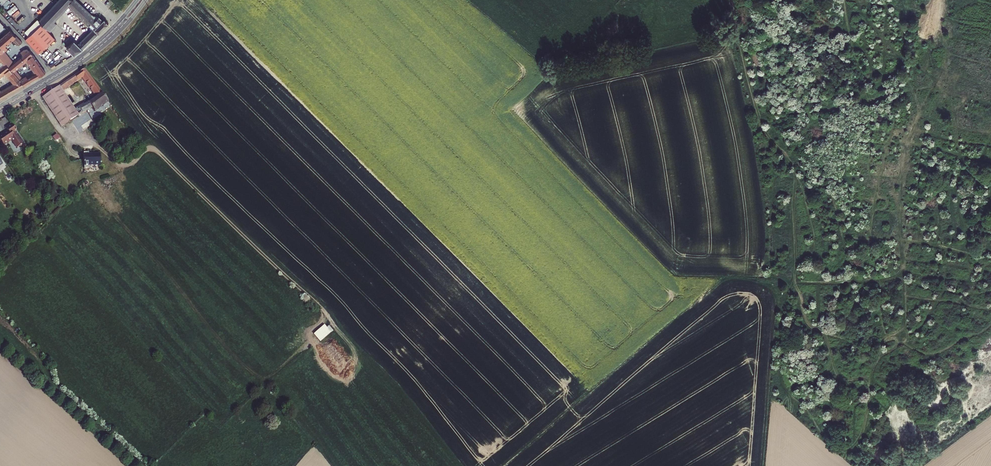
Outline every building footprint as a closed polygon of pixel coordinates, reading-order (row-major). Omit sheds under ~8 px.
[(72,0),(59,0),(54,5),(61,12),(68,4),(72,0)] [(91,31),(86,36),(91,41),(108,23),(104,20),(103,21),(99,18),(93,17),(77,2),(71,8),(91,27),(90,28),(90,30),(91,31)] [(61,12),(54,5),(50,9),(57,16),(61,12)] [(53,20),(57,16),(50,9),(39,21),(42,23),(50,31),(57,24),(53,20)] [(27,38),(27,39),(42,23),(39,21),(38,19),(25,32),(29,36),(27,38)] [(27,39),(26,40),(39,54),(55,37),(49,32),(50,31),(42,23),(27,39)] [(0,26),(0,57),(5,63),(24,85),(30,82),(27,78),(26,76),(22,78),(15,69),(26,60),(35,73),(30,76),(33,80),(45,72),(29,49),(28,49),(26,49),(23,49),(20,51),(23,55),(13,63),(4,51),(7,49),(5,46),(8,43),(12,40),(17,45),(19,45),(22,42),(16,36),(15,36),(9,30),(2,24),(0,26)] [(86,36),(83,40),(87,45),(91,41),(86,36)] [(74,41),(67,48),(74,55),(83,49),(87,45),(83,40),(78,45),(74,41)] [(4,72),(14,84),(7,88),(10,94),(24,85),(5,63),(0,67),(0,76),(4,72)] [(95,111),(109,101),(86,70),(85,68),(50,93),(69,120),(71,119),(72,121),(80,115),(86,111),(88,109),(84,104),(76,109),(65,93),(71,89),(69,86),(83,76),(96,96),(88,102),(92,107),(95,111)] [(0,138),(0,140),(5,147),(13,141),(19,149),(22,147),(23,146),(25,148),(26,147),(26,148),(28,147),(12,125),(6,129),(9,133),(7,134),(6,134),(0,138)] [(89,152),(84,152),(84,168),(90,168),(90,166),(101,166),(100,155),(89,155),(89,152)] [(313,327),(317,325),(312,316),(308,318),(313,327)]
